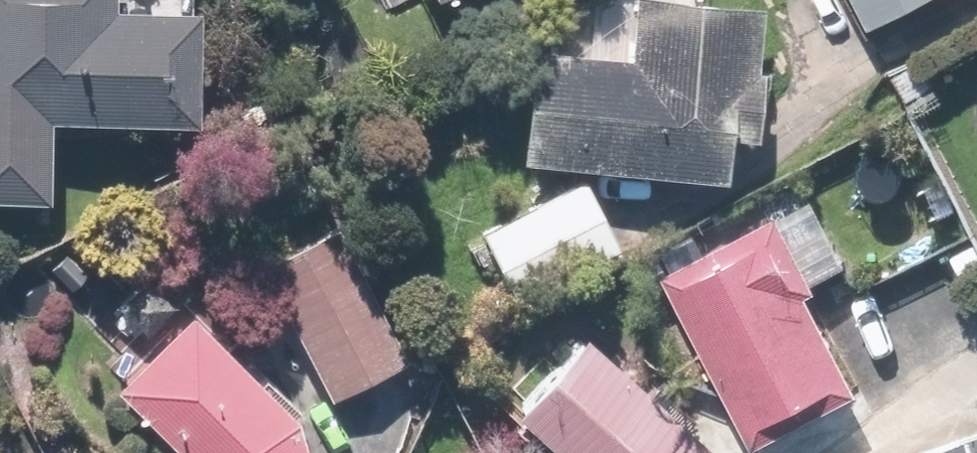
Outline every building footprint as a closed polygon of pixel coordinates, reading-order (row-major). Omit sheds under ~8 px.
[(53,194),(55,112),(203,116),(206,0),(188,0),(0,0),(0,192),(53,194)] [(767,12),(563,0),(540,0),(531,161),(734,172),(736,133),(760,134),(767,12)] [(925,0),(866,0),(882,26),(925,0)] [(621,241),(586,178),(481,237),(516,299),(621,241)] [(830,284),(792,209),(671,270),(758,441),(863,387),(815,292),(830,284)] [(81,261),(141,329),(197,279),(137,212),(81,261)] [(336,398),(414,355),(342,224),(264,267),(336,398)] [(307,409),(198,310),(124,387),(192,452),(318,452),(307,409)] [(574,342),(503,422),(537,452),(698,452),(574,342)] [(915,452),(976,452),(976,444),(972,432),(915,452)]
